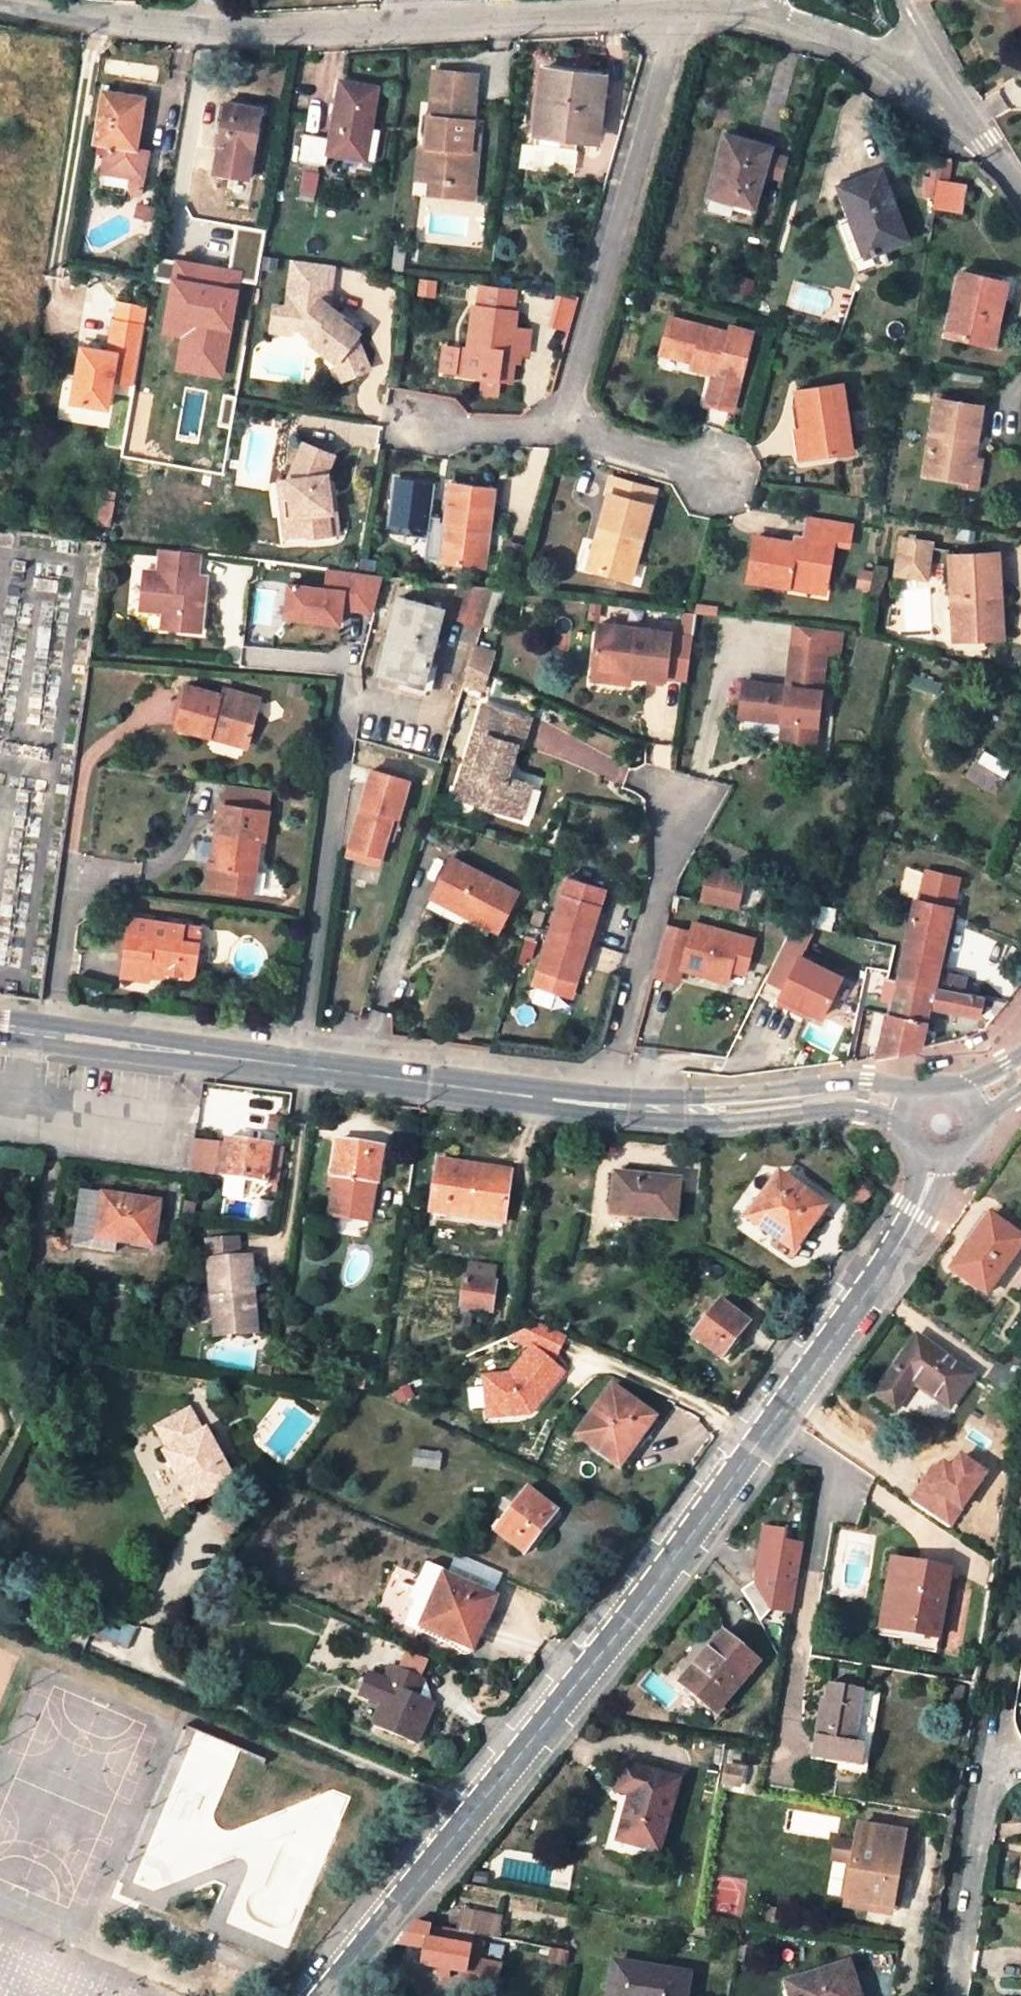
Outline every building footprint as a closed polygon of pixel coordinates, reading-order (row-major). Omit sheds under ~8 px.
[(1020,35),(1020,25),(1007,0),(998,0),(995,2),(1015,38),(1020,35)] [(1020,25),(1020,0),(1007,0),(1020,25)] [(467,147),(468,132),(475,71),(434,67),(429,112),(424,162),(431,163),(429,177),(457,180),(459,166),(474,168),(476,148),(467,147)] [(604,76),(542,68),(534,135),(595,143),(604,76)] [(326,151),(362,157),(368,125),(376,84),(340,77),(329,136),(301,130),(295,157),(324,163),(326,151)] [(135,149),(144,97),(104,90),(95,143),(107,145),(103,171),(143,178),(147,151),(135,149)] [(226,103),(222,123),(220,132),(217,148),(219,148),(216,164),(248,170),(250,154),(252,154),(260,108),(226,103)] [(424,162),(429,112),(422,111),(415,176),(429,177),(431,163),(424,162)] [(220,132),(222,123),(216,122),(214,130),(220,132)] [(368,125),(362,157),(372,159),(376,131),(372,130),(373,126),(368,125)] [(467,147),(476,148),(478,133),(468,132),(467,147)] [(712,199),(755,210),(771,151),(723,138),(718,159),(722,160),(712,199)] [(457,180),(429,177),(428,191),(471,195),(474,168),(459,166),(457,180)] [(841,187),(853,221),(863,248),(866,255),(862,256),(868,271),(890,263),(885,248),(906,240),(881,172),(841,187)] [(965,185),(936,181),(932,212),(961,215),(965,185)] [(855,251),(863,248),(853,221),(845,224),(855,251)] [(336,320),(340,316),(328,304),(333,263),(293,258),(287,305),(274,304),(273,317),(286,319),(286,314),(298,315),(297,325),(292,332),(305,342),(306,340),(330,363),(332,361),(339,381),(365,372),(355,341),(353,341),(348,338),(342,332),(344,329),(336,320)] [(167,332),(183,335),(177,370),(222,378),(240,274),(179,264),(167,332)] [(948,332),(984,340),(990,316),(998,317),(1006,279),(962,270),(948,332)] [(486,285),(483,307),(517,311),(520,290),(489,285),(486,285)] [(572,297),(558,295),(550,323),(570,329),(579,298),(572,297)] [(114,300),(111,319),(145,324),(147,305),(114,300)] [(513,384),(517,363),(513,362),(515,352),(522,353),(530,354),(534,331),(520,329),(522,312),(517,311),(483,307),(478,306),(471,350),(466,349),(461,376),(485,380),(486,374),(499,376),(499,382),(513,384)] [(290,334),(292,332),(297,325),(298,315),(286,314),(286,319),(273,317),(271,331),(290,334)] [(342,332),(348,338),(357,327),(342,314),(340,316),(336,320),(344,329),(342,332)] [(1003,319),(998,317),(990,316),(984,340),(998,343),(1003,319)] [(107,350),(101,349),(100,357),(92,356),(93,348),(75,346),(68,399),(105,406),(110,378),(135,382),(145,324),(111,319),(107,350)] [(732,336),(673,321),(664,356),(695,364),(694,370),(717,375),(708,403),(736,411),(759,334),(735,327),(732,336)] [(101,349),(93,348),(92,356),(100,357),(101,349)] [(521,363),(522,353),(515,352),(513,362),(517,363),(521,363)] [(486,374),(485,380),(484,387),(497,389),(499,382),(499,376),(486,374)] [(803,427),(807,456),(852,450),(842,384),(797,390),(803,427)] [(927,473),(965,478),(971,436),(979,437),(984,406),(939,398),(927,473)] [(799,457),(807,456),(803,427),(794,428),(799,457)] [(972,479),(979,437),(971,436),(965,478),(972,479)] [(328,510),(332,509),(327,474),(334,454),(306,443),(290,480),(287,481),(293,517),(285,518),(287,537),(308,533),(310,537),(331,533),(328,510)] [(431,481),(395,478),(391,523),(427,527),(431,481)] [(293,517),(287,481),(279,482),(285,518),(293,517)] [(496,490),(449,485),(440,562),(480,566),(485,528),(492,530),(496,490)] [(603,543),(595,570),(630,580),(652,504),(610,492),(595,541),(603,543)] [(328,510),(331,533),(339,532),(336,509),(332,509),(328,510)] [(745,577),(784,583),(786,574),(823,581),(830,542),(845,545),(849,523),(806,517),(801,545),(752,538),(745,577)] [(932,541),(900,536),(896,557),(928,563),(932,541)] [(588,568),(595,570),(603,543),(595,541),(588,568)] [(140,609),(164,612),(162,628),(201,632),(207,576),(198,575),(200,553),(160,549),(157,572),(144,570),(140,609)] [(998,554),(950,556),(953,596),(959,596),(962,640),(1003,638),(998,554)] [(928,563),(896,557),(893,573),(926,578),(928,563)] [(341,622),(343,607),(373,610),(376,574),(328,570),(326,586),(287,583),(284,617),(341,622)] [(786,574),(784,583),(822,589),(823,581),(786,574)] [(450,618),(480,629),(493,588),(462,584),(450,618)] [(443,611),(400,600),(379,673),(424,686),(443,611)] [(682,611),(679,634),(694,636),(697,613),(682,611)] [(631,672),(630,677),(667,681),(673,633),(601,624),(595,668),(631,672)] [(794,625),(791,646),(827,651),(841,652),(844,631),(794,625)] [(673,633),(667,681),(688,683),(694,636),(679,634),(673,633)] [(494,652),(475,646),(469,665),(487,674),(494,652)] [(814,743),(827,651),(791,646),(785,686),(745,679),(740,713),(785,718),(782,739),(814,743)] [(487,674),(469,665),(463,684),(481,693),(487,674)] [(630,685),(630,677),(631,672),(595,668),(593,681),(630,685)] [(204,734),(211,736),(214,729),(235,733),(250,737),(261,699),(249,696),(249,695),(247,695),(232,690),(231,692),(219,689),(218,695),(191,687),(189,692),(178,690),(170,731),(204,737),(204,734)] [(520,802),(526,783),(506,777),(509,766),(513,767),(520,744),(526,746),(535,717),(499,706),(490,736),(480,732),(464,789),(481,794),(478,805),(506,813),(520,802)] [(214,729),(211,736),(247,746),(250,737),(235,733),(214,729)] [(400,816),(409,780),(373,770),(350,846),(381,856),(387,838),(395,815),(400,816)] [(536,786),(526,783),(520,802),(506,813),(526,820),(536,786)] [(225,787),(222,809),(269,815),(272,793),(225,787)] [(481,794),(464,789),(460,800),(478,805),(481,794)] [(269,815),(222,809),(215,856),(221,857),(219,871),(210,869),(207,891),(248,897),(252,874),(258,875),(262,842),(266,842),(269,815)] [(393,839),(400,816),(395,815),(387,838),(393,839)] [(379,864),(381,856),(350,846),(347,855),(379,864)] [(517,896),(453,861),(435,894),(468,911),(466,915),(498,931),(517,896)] [(747,876),(713,869),(706,903),(740,911),(746,881),(747,876)] [(898,981),(899,981),(932,988),(938,967),(944,938),(951,910),(958,878),(928,871),(921,901),(915,900),(906,945),(898,981)] [(574,996),(583,965),(585,959),(593,962),(599,941),(604,923),(596,921),(599,914),(607,886),(570,875),(554,927),(536,983),(574,996)] [(767,885),(746,881),(740,911),(761,915),(767,885)] [(596,921),(604,923),(606,916),(599,914),(596,921)] [(193,975),(198,942),(184,940),(186,924),(133,916),(123,974),(149,978),(150,968),(193,975)] [(201,926),(186,924),(184,940),(198,942),(201,926)] [(668,926),(656,975),(678,981),(681,968),(691,932),(668,926)] [(752,949),(691,932),(681,968),(728,981),(731,969),(745,973),(752,949)] [(781,951),(759,996),(778,1005),(799,960),(781,951)] [(591,968),(593,962),(585,959),(583,965),(591,968)] [(842,981),(799,960),(778,1005),(794,1013),(796,1007),(804,1011),(823,1020),(842,981)] [(943,973),(940,989),(964,994),(968,977),(943,973)] [(985,998),(964,994),(940,989),(932,988),(899,981),(898,986),(885,983),(882,1000),(894,1003),(891,1014),(888,1014),(879,1056),(922,1046),(929,1006),(980,1016),(985,998)] [(796,1007),(794,1013),(802,1017),(804,1011),(796,1007)] [(195,1133),(190,1169),(207,1170),(210,1145),(212,1136),(195,1133)] [(222,1173),(221,1174),(267,1180),(272,1145),(226,1138),(225,1147),(222,1173)] [(331,1205),(372,1212),(377,1182),(379,1182),(384,1146),(338,1140),(333,1175),(329,1174),(327,1188),(334,1188),(331,1205)] [(222,1173),(225,1147),(210,1145),(207,1170),(222,1173)] [(283,1147),(272,1145),(267,1180),(278,1182),(283,1147)] [(512,1170),(440,1159),(433,1206),(448,1208),(448,1212),(504,1220),(512,1170)] [(616,1172),(612,1207),(647,1211),(647,1217),(674,1220),(678,1179),(616,1172)] [(825,1205),(781,1172),(751,1214),(791,1243),(806,1222),(810,1225),(825,1205)] [(154,1245),(159,1201),(83,1191),(76,1242),(115,1248),(116,1239),(154,1245)] [(372,1212),(331,1205),(330,1215),(371,1221),(372,1212)] [(195,1208),(185,1206),(183,1216),(193,1217),(195,1208)] [(647,1211),(612,1207),(612,1213),(647,1217),(647,1211)] [(952,1268),(987,1292),(1020,1244),(1020,1237),(989,1215),(952,1268)] [(213,1241),(215,1260),(240,1258),(239,1239),(213,1241)] [(217,1336),(251,1333),(247,1291),(258,1290),(255,1257),(240,1258),(215,1260),(209,1261),(217,1336)] [(468,1261),(466,1274),(496,1278),(498,1265),(468,1261)] [(496,1278),(466,1274),(462,1304),(492,1308),(496,1278)] [(263,1332),(258,1290),(247,1291),(251,1333),(263,1332)] [(722,1357),(749,1321),(720,1299),(692,1335),(722,1357)] [(474,1309),(461,1307),(460,1315),(473,1317),(474,1309)] [(538,1321),(513,1333),(541,1345),(561,1353),(569,1335),(538,1321)] [(953,1405),(975,1373),(926,1335),(914,1351),(910,1348),(879,1391),(897,1405),(917,1379),(953,1405)] [(500,1378),(487,1376),(484,1403),(506,1406),(516,1398),(524,1408),(565,1374),(556,1363),(561,1353),(541,1345),(500,1378)] [(620,1465),(656,1416),(613,1386),(578,1434),(620,1465)] [(185,1409),(156,1426),(168,1449),(162,1452),(192,1504),(235,1479),(207,1429),(199,1433),(185,1409)] [(962,1452),(951,1467),(943,1461),(937,1470),(933,1467),(911,1498),(951,1526),(989,1471),(962,1452)] [(525,1553),(558,1510),(529,1487),(496,1531),(525,1553)] [(805,1544),(784,1540),(785,1530),(763,1527),(754,1582),(741,1592),(752,1605),(760,1620),(771,1609),(794,1612),(805,1544)] [(893,1557),(888,1586),(899,1588),(893,1628),(939,1635),(950,1566),(893,1557)] [(446,1571),(423,1562),(395,1627),(461,1656),(479,1614),(487,1617),(496,1597),(445,1576),(446,1571)] [(881,1626),(893,1628),(899,1588),(888,1586),(881,1626)] [(684,1683),(717,1712),(759,1662),(725,1634),(684,1683)] [(422,1676),(392,1663),(384,1680),(370,1674),(362,1695),(383,1704),(373,1725),(415,1743),(434,1700),(415,1691),(422,1676)] [(860,1768),(866,1739),(856,1738),(866,1686),(830,1681),(828,1696),(822,1695),(812,1755),(843,1759),(842,1765),(860,1768)] [(856,1738),(866,1739),(871,1740),(880,1688),(866,1686),(856,1738)] [(659,1852),(681,1781),(625,1765),(618,1791),(633,1795),(620,1841),(659,1852)] [(904,1831),(859,1824),(847,1898),(892,1905),(904,1831)] [(782,1910),(768,1908),(766,1920),(781,1922),(782,1910)] [(459,1931),(476,1934),(497,1938),(501,1919),(463,1912),(459,1931)] [(820,1926),(791,1921),(790,1926),(820,1931),(820,1926)] [(423,1965),(442,1968),(453,1970),(462,1971),(468,1972),(470,1961),(476,1934),(459,1931),(414,1922),(397,1944),(426,1949),(423,1965)] [(552,1961),(567,1964),(569,1952),(554,1949),(552,1961)] [(847,1960),(786,1983),(790,1995),(859,1995),(847,1960)] [(502,1967),(470,1961),(468,1972),(462,1971),(459,1986),(497,1994),(502,1967)] [(688,1975),(614,1961),(608,1995),(685,1995),(688,1975)] [(451,1977),(453,1970),(442,1968),(440,1975),(451,1977)]
